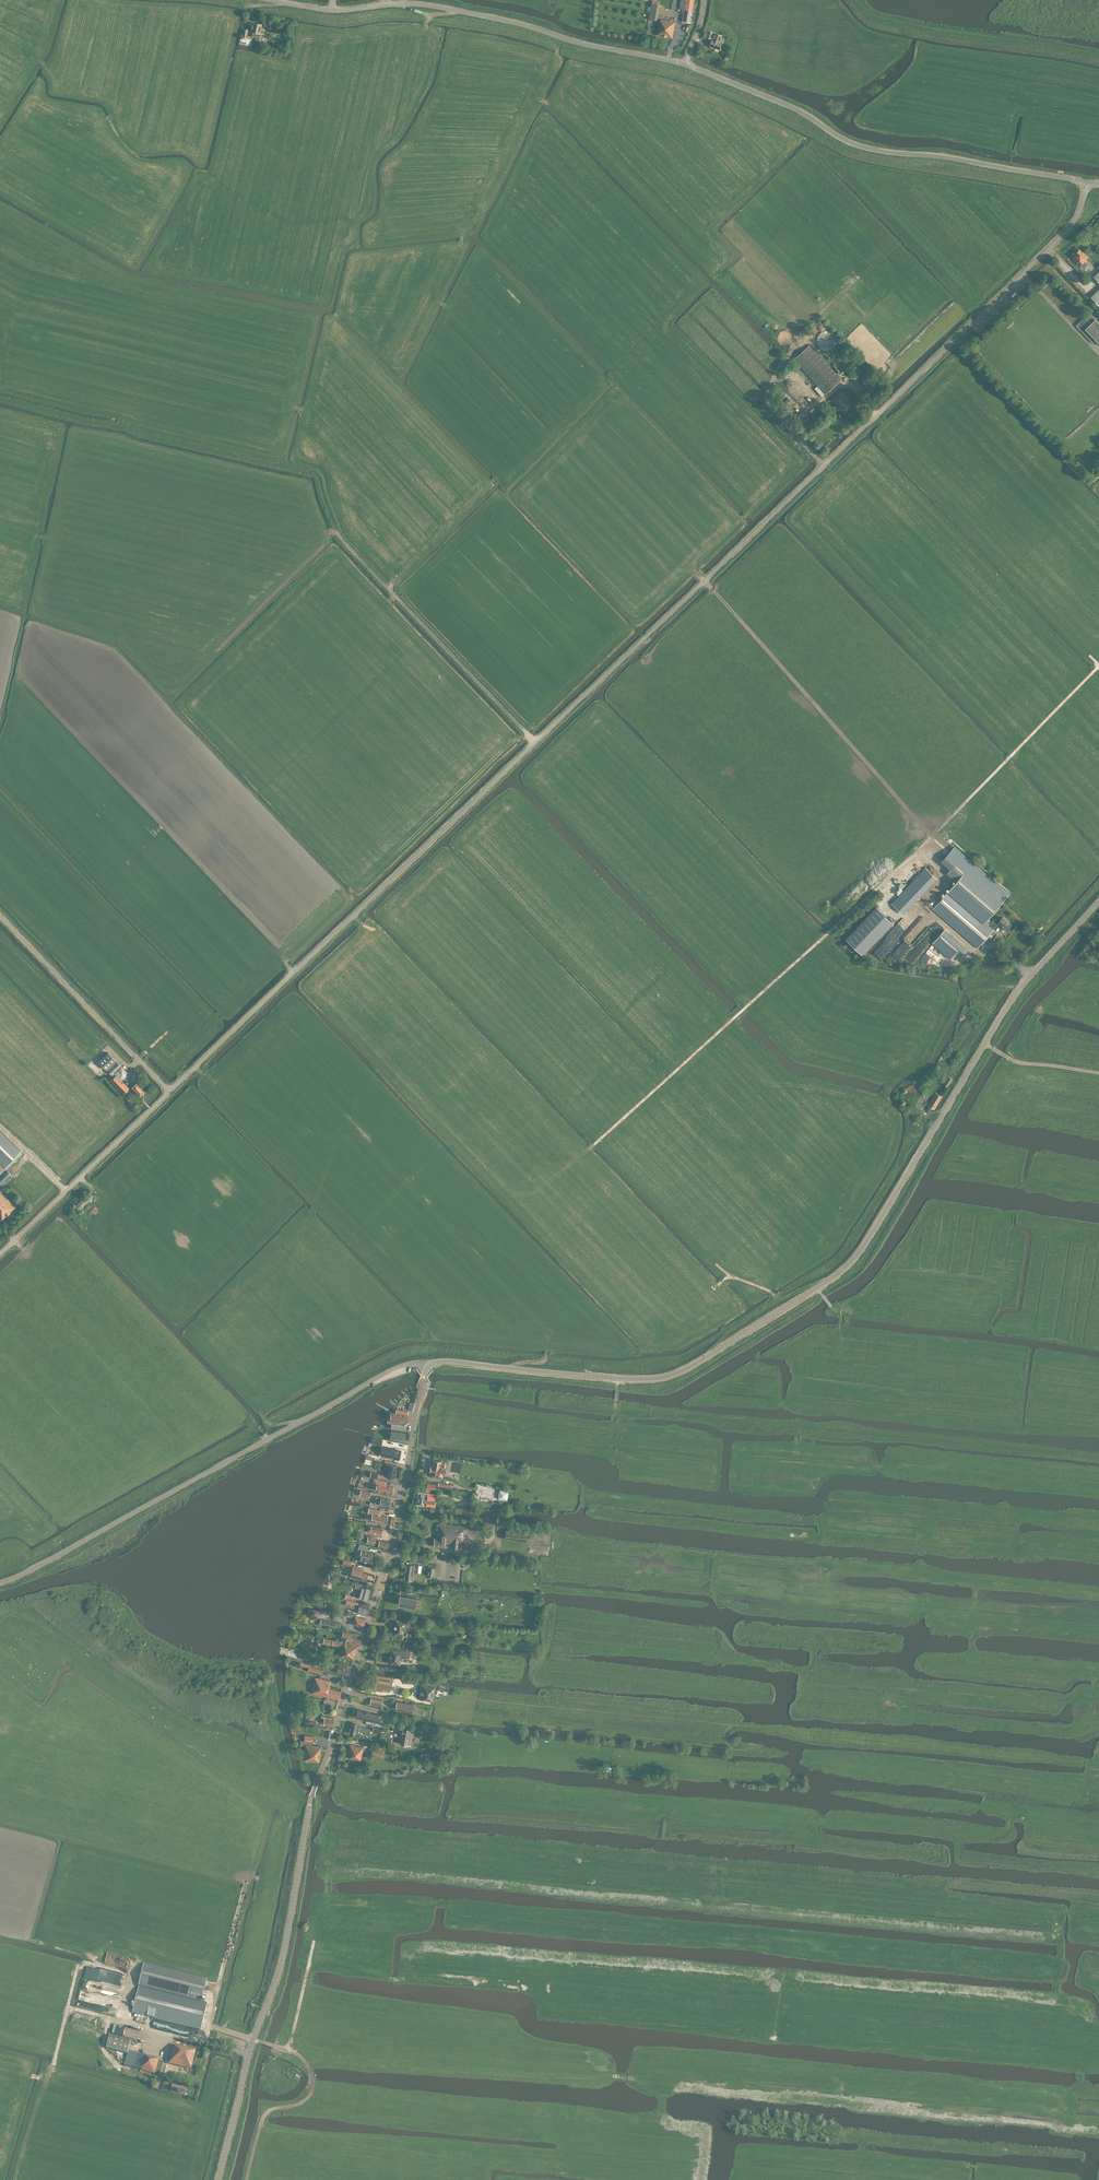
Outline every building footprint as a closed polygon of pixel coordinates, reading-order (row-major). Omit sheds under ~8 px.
[(684,13),(683,21),(690,22),(694,0),(685,0),(683,12),(684,13)] [(649,19),(656,20),(659,4),(651,3),(649,19)] [(657,35),(672,37),(675,21),(665,19),(664,20),(660,19),(657,35)] [(252,36),(256,37),(257,32),(260,33),(263,33),(264,29),(261,28),(262,24),(252,22),(250,31),(252,31),(252,36)] [(239,43),(250,45),(252,39),(246,38),(248,30),(243,29),(242,36),(241,36),(239,43)] [(722,42),(721,42),(723,35),(708,30),(706,37),(712,38),(709,46),(719,49),(722,42)] [(1072,257),(1079,265),(1082,268),(1087,264),(1084,260),(1088,257),(1083,252),(1080,249),(1075,254),(1072,257)] [(1098,306),(1098,288),(1090,297),(1098,306)] [(1093,343),(1096,340),(1098,343),(1098,323),(1095,319),(1096,319),(1090,312),(1084,318),(1083,317),(1081,319),(1082,320),(1076,325),(1093,343)] [(835,340),(835,338),(835,336),(834,335),(833,333),(832,332),(831,331),(830,330),(828,329),(826,329),(825,329),(823,329),(821,330),(820,331),(819,332),(818,334),(817,335),(817,337),(817,339),(817,340),(818,342),(818,343),(820,345),(821,346),(823,347),(824,347),(826,347),(828,347),(829,346),(831,345),(832,344),(833,343),(834,342),(835,340)] [(812,379),(825,394),(842,379),(810,344),(794,359),(812,379)] [(833,364),(839,372),(856,357),(849,349),(833,364)] [(847,414),(852,419),(861,410),(856,405),(853,408),(852,407),(856,404),(842,390),(839,392),(837,391),(830,398),(845,414),(848,411),(849,412),(847,414)] [(932,909),(977,948),(998,923),(1006,930),(1011,924),(1002,916),(998,921),(994,917),(990,923),(989,922),(990,920),(988,918),(1009,893),(954,845),(942,858),(952,867),(949,871),(958,879),(938,901),(936,899),(930,905),(933,908),(932,909)] [(891,902),(903,914),(937,878),(925,866),(891,902)] [(846,938),(863,954),(893,923),(876,907),(846,938)] [(944,929),(932,943),(950,959),(956,951),(961,956),(967,949),(944,929)] [(929,943),(930,935),(918,934),(917,950),(922,950),(923,942),(929,943)] [(69,1040),(79,1051),(83,1047),(73,1036),(69,1040)] [(79,1051),(84,1057),(88,1053),(83,1048),(79,1051)] [(122,1065),(108,1051),(98,1061),(112,1075),(122,1065)] [(114,1073),(121,1078),(126,1077),(128,1072),(122,1065),(114,1073)] [(110,1080),(124,1095),(127,1092),(126,1091),(129,1088),(116,1074),(110,1080)] [(943,1084),(947,1086),(952,1078),(948,1076),(943,1084)] [(130,1087),(138,1095),(145,1089),(137,1081),(130,1087)] [(906,1099),(921,1108),(932,1090),(917,1082),(908,1086),(902,1093),(907,1097),(906,1099)] [(928,1104),(934,1108),(942,1096),(935,1092),(928,1104)] [(6,1184),(4,1181),(11,1174),(6,1169),(22,1153),(0,1132),(0,1190),(6,1184)] [(1,1219),(15,1206),(0,1191),(0,1218),(1,1219)] [(74,1206),(79,1211),(94,1196),(89,1192),(74,1206)] [(388,1418),(387,1421),(391,1422),(407,1424),(407,1422),(408,1411),(396,1410),(395,1415),(391,1415),(391,1418),(388,1418)] [(407,1424),(391,1422),(390,1428),(406,1430),(407,1424)] [(391,1429),(391,1430),(392,1430),(391,1438),(389,1438),(405,1440),(406,1431),(391,1429)] [(374,1437),(372,1443),(381,1445),(382,1439),(374,1437)] [(383,1446),(381,1455),(398,1459),(400,1450),(383,1446)] [(446,1468),(444,1468),(445,1461),(433,1459),(432,1465),(430,1465),(429,1472),(430,1472),(430,1475),(438,1477),(438,1476),(442,1477),(443,1474),(445,1475),(446,1468)] [(383,1475),(386,1476),(394,1478),(397,1465),(389,1463),(386,1462),(383,1475)] [(386,1481),(374,1478),(371,1488),(375,1489),(391,1493),(393,1486),(385,1484),(386,1481)] [(426,1491),(429,1491),(430,1488),(435,1489),(436,1483),(427,1482),(426,1491)] [(371,1491),(361,1489),(359,1495),(369,1497),(369,1495),(370,1495),(371,1491)] [(508,1490),(499,1489),(498,1498),(507,1499),(508,1490)] [(419,1493),(417,1504),(424,1504),(424,1501),(426,1502),(426,1498),(425,1498),(426,1494),(419,1493)] [(374,1502),(374,1504),(379,1505),(379,1504),(389,1506),(391,1499),(381,1497),(376,1496),(374,1502)] [(387,1516),(380,1514),(381,1510),(369,1507),(367,1512),(372,1513),(370,1519),(385,1523),(387,1516)] [(466,1545),(467,1535),(464,1535),(464,1525),(439,1523),(438,1533),(437,1533),(436,1538),(434,1538),(433,1546),(445,1547),(445,1543),(450,1544),(449,1547),(460,1548),(460,1545),(466,1545)] [(504,1538),(527,1540),(528,1540),(528,1530),(505,1528),(504,1538)] [(374,1543),(374,1542),(378,1543),(378,1545),(386,1547),(388,1541),(375,1539),(375,1537),(368,1535),(367,1542),(374,1543)] [(358,1548),(361,1549),(359,1555),(361,1555),(360,1560),(371,1563),(373,1557),(371,1556),(372,1552),(367,1550),(368,1546),(360,1543),(358,1548)] [(405,1563),(404,1571),(413,1572),(414,1564),(405,1563)] [(347,1575),(360,1578),(366,1579),(367,1573),(362,1571),(363,1568),(353,1565),(352,1568),(349,1568),(347,1575)] [(412,1580),(413,1572),(404,1571),(403,1579),(412,1580)] [(354,1595),(358,1597),(366,1599),(368,1592),(368,1593),(370,1588),(362,1585),(362,1586),(355,1584),(355,1587),(356,1587),(354,1595)] [(398,1599),(397,1604),(399,1604),(415,1607),(415,1605),(419,1606),(421,1599),(416,1598),(416,1597),(399,1594),(398,1599)] [(353,1606),(354,1604),(358,1605),(357,1612),(366,1614),(368,1606),(358,1603),(358,1602),(355,1601),(346,1599),(345,1604),(353,1606)] [(309,1607),(306,1616),(316,1619),(319,1609),(309,1607)] [(354,1617),(353,1624),(363,1626),(365,1618),(343,1612),(342,1614),(354,1617)] [(323,1625),(339,1628),(341,1623),(324,1619),(321,1618),(320,1624),(323,1625)] [(395,1619),(393,1633),(403,1635),(405,1621),(395,1619)] [(359,1645),(360,1639),(352,1637),(353,1633),(343,1631),(341,1637),(346,1638),(345,1642),(359,1645)] [(339,1644),(344,1646),(344,1647),(342,1656),(354,1659),(357,1645),(340,1641),(324,1638),(323,1643),(339,1646),(339,1644)] [(391,1648),(388,1662),(400,1664),(401,1656),(409,1657),(410,1651),(402,1650),(402,1649),(391,1648)] [(350,1669),(339,1665),(328,1662),(328,1663),(319,1660),(317,1665),(326,1668),(327,1665),(338,1668),(337,1672),(347,1675),(350,1669)] [(300,1664),(309,1667),(308,1670),(321,1675),(323,1670),(309,1665),(310,1664),(301,1661),(300,1664)] [(338,1699),(340,1691),(328,1688),(330,1680),(315,1677),(311,1692),(323,1695),(323,1697),(326,1697),(326,1696),(338,1699)] [(376,1679),(374,1689),(383,1691),(383,1688),(389,1689),(390,1681),(376,1679)] [(434,1687),(434,1686),(423,1685),(422,1690),(421,1690),(420,1693),(422,1693),(421,1698),(432,1700),(432,1699),(433,1699),(435,1687),(434,1687)] [(397,1700),(395,1708),(412,1711),(414,1704),(397,1700)] [(357,1708),(355,1717),(365,1719),(371,1721),(376,1722),(378,1716),(381,1717),(382,1714),(357,1708)] [(306,1714),(305,1721),(314,1722),(315,1715),(306,1714)] [(333,1725),(334,1717),(321,1716),(321,1722),(324,1722),(323,1724),(333,1725)] [(366,1728),(359,1726),(360,1723),(352,1721),(350,1732),(357,1734),(358,1730),(365,1731),(364,1733),(369,1734),(370,1729),(366,1728)] [(326,1729),(323,1728),(322,1736),(330,1737),(332,1727),(326,1726),(326,1728),(326,1729)] [(410,1745),(414,1729),(410,1728),(402,1727),(401,1734),(399,1743),(406,1744),(410,1745)] [(319,1761),(320,1748),(321,1746),(312,1745),(313,1741),(313,1736),(304,1735),(304,1740),(300,1740),(300,1746),(305,1746),(303,1759),(308,1759),(308,1760),(319,1761)] [(363,1746),(350,1743),(347,1757),(360,1759),(363,1746)] [(372,1748),(371,1754),(382,1756),(383,1750),(372,1748)] [(207,1980),(144,1965),(132,2012),(147,2016),(149,2009),(155,2011),(154,2017),(201,2029),(207,2002),(202,2001),(207,1980)] [(127,2053),(131,2040),(110,2034),(106,2047),(127,2053)] [(196,2050),(174,2044),(173,2049),(172,2049),(169,2063),(191,2069),(196,2050)] [(138,2053),(128,2050),(124,2065),(134,2068),(138,2053)] [(143,2055),(138,2053),(134,2068),(140,2069),(155,2073),(159,2058),(148,2055),(148,2056),(143,2055)] [(173,2084),(171,2092),(184,2095),(186,2087),(173,2084)]
